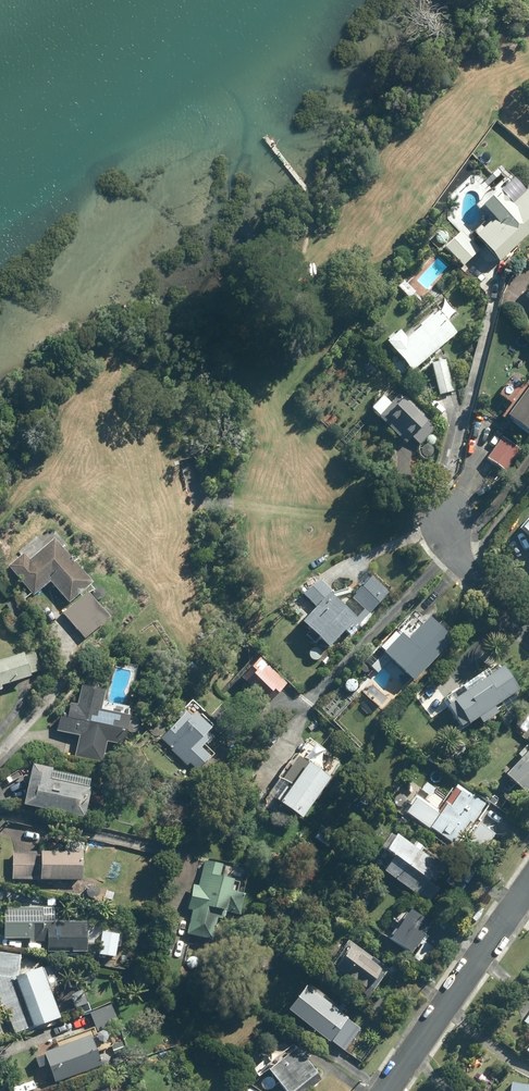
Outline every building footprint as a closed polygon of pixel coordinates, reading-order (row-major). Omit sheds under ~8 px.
[(528,231),(528,197),(523,191),(507,206),(493,190),(476,206),(490,221),(485,225),(484,223),(471,236),(495,263),(528,231)] [(477,251),(457,231),(441,248),(460,267),(477,251)] [(445,316),(439,309),(435,313),(434,312),(402,340),(394,331),(381,343),(389,352),(389,351),(409,374),(454,334),(441,320),(445,316)] [(451,391),(442,360),(427,364),(436,395),(451,391)] [(371,376),(374,373),(374,367),(370,364),(365,364),(362,367),(362,372),(366,376),(371,376)] [(502,416),(528,435),(528,380),(502,416)] [(398,394),(378,416),(405,442),(409,438),(418,445),(432,429),(425,422),(425,421),(421,417),(423,415),(404,397),(402,399),(398,394)] [(502,436),(486,458),(496,465),(505,471),(520,449),(502,436)] [(516,531),(528,542),(528,515),(516,531)] [(68,602),(93,581),(56,536),(28,559),(22,552),(7,565),(32,595),(50,581),(68,602)] [(352,632),(391,593),(372,575),(353,594),(366,608),(357,617),(319,580),(301,593),(316,607),(302,621),(310,629),(305,635),(312,642),(318,636),(328,646),(347,627),(352,632)] [(89,590),(62,614),(84,639),(111,616),(89,590)] [(427,619),(424,617),(407,634),(404,632),(403,632),(399,629),(381,648),(379,646),(364,661),(377,673),(391,658),(392,659),(384,667),(397,679),(404,671),(414,680),(439,654),(442,656),(456,641),(453,639),(430,617),(427,619)] [(36,652),(26,655),(25,652),(0,660),(0,690),(2,689),(1,685),(32,675),(31,672),(41,669),(36,652)] [(239,678),(268,704),(286,685),(258,658),(239,678)] [(198,669),(191,662),(182,670),(189,677),(198,669)] [(482,724),(498,713),(494,707),(519,690),(502,666),(453,700),(453,701),(447,706),(461,727),(467,722),(469,724),(478,718),(482,724)] [(107,740),(125,744),(132,714),(134,706),(105,699),(107,688),(83,683),(79,702),(72,700),(69,713),(60,711),(56,728),(79,734),(74,755),(102,762),(107,740)] [(213,726),(196,711),(192,716),(183,708),(155,736),(186,766),(188,763),(196,770),(203,763),(204,764),(214,753),(206,746),(215,736),(208,731),(213,726)] [(460,751),(451,741),(442,750),(452,760),(460,751)] [(528,790),(528,751),(508,773),(527,792),(528,790)] [(299,820),(328,780),(297,758),(270,797),(278,802),(277,804),(299,820)] [(26,803),(88,816),(94,785),(90,784),(91,778),(55,770),(56,766),(35,762),(26,803)] [(512,784),(505,777),(496,786),(503,793),(512,784)] [(436,789),(426,782),(418,793),(427,799),(429,796),(430,797),(436,789)] [(472,822),(485,804),(472,794),(470,796),(456,786),(439,811),(416,795),(409,804),(411,806),(406,812),(429,828),(430,827),(453,843),(469,821),(472,822)] [(92,801),(103,804),(105,797),(94,794),(92,801)] [(414,846),(397,834),(386,848),(396,855),(384,872),(427,903),(438,888),(428,881),(431,876),(434,878),(443,866),(419,849),(421,846),(416,843),(414,846)] [(330,847),(333,842),(323,835),(320,840),(330,847)] [(84,849),(86,842),(69,838),(66,849),(64,849),(64,850),(14,850),(14,878),(84,879),(85,849),(84,849)] [(228,892),(230,882),(218,878),(221,864),(205,861),(199,886),(194,884),(189,909),(194,909),(188,933),(211,939),(216,918),(225,920),(227,913),(239,915),(243,895),(228,892)] [(297,908),(304,897),(295,890),(287,901),(297,908)] [(365,893),(360,894),(356,898),(357,903),(361,907),(366,906),(370,902),(369,897),(365,893)] [(38,939),(38,937),(45,937),(45,906),(6,906),(6,937),(31,937),(31,939),(38,939)] [(388,938),(410,954),(431,925),(409,910),(388,938)] [(118,935),(101,932),(97,957),(105,958),(105,956),(114,957),(118,935)] [(84,940),(61,937),(59,953),(82,956),(84,940)] [(371,997),(391,969),(348,940),(328,968),(371,997)] [(426,965),(437,949),(425,940),(414,956),(426,965)] [(22,955),(0,952),(0,1007),(5,1005),(15,1033),(35,1026),(63,1017),(44,966),(19,975),(22,955)] [(332,1041),(349,1017),(304,984),(286,1008),(332,1041)] [(97,1031),(119,1023),(115,1010),(125,1007),(122,1000),(112,1003),(90,1012),(97,1031)] [(350,1045),(362,1028),(350,1019),(337,1036),(350,1045)] [(103,1065),(93,1034),(45,1051),(46,1054),(36,1057),(39,1067),(49,1063),(56,1081),(103,1065)] [(129,1052),(127,1045),(118,1048),(120,1055),(129,1052)] [(294,1048),(267,1071),(284,1090),(306,1090),(320,1079),(294,1048)] [(528,1088),(528,1085),(511,1082),(510,1090),(528,1090),(528,1088)]
